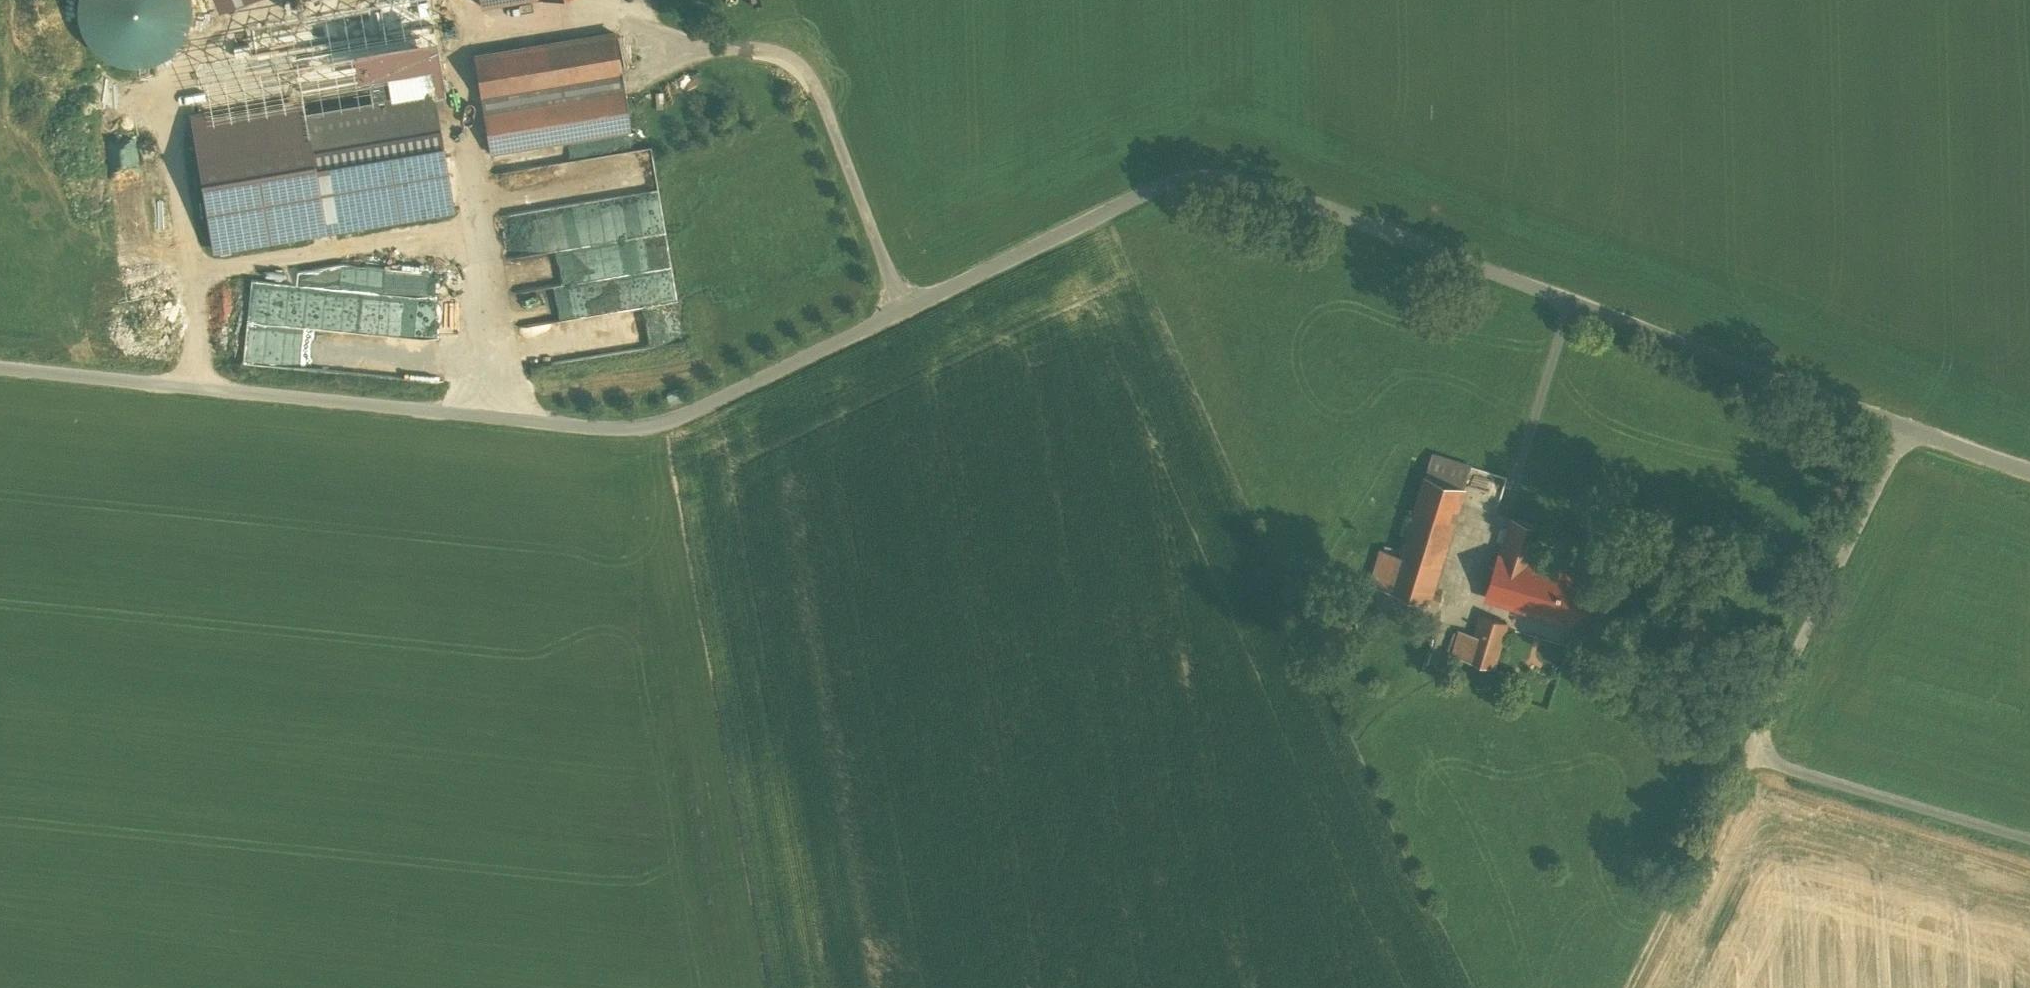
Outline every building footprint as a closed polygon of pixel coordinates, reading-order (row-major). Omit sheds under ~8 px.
[(83,36),(89,45),(98,53),(108,59),(119,63),(130,65),(142,64),(153,61),(164,56),(173,48),(180,39),(186,29),(189,18),(190,6),(189,0),(76,0),(75,2),(75,14),(78,25),(83,36)] [(479,10),(556,0),(477,0),(479,10)] [(190,116),(212,254),(327,235),(458,216),(451,180),(439,96),(446,95),(433,6),(363,17),(374,88),(190,116)] [(475,59),(491,157),(632,135),(616,36),(475,59)] [(502,212),(510,258),(632,238),(636,259),(646,258),(648,270),(669,267),(664,235),(663,235),(649,146),(596,155),(603,196),(502,212)] [(578,294),(587,294),(588,280),(568,279),(568,283),(551,283),(550,302),(559,302),(560,295),(578,295),(578,294)] [(246,280),(240,360),(367,370),(367,371),(390,372),(392,341),(399,341),(399,333),(423,334),(426,294),(246,280)] [(1433,454),(1426,477),(1465,489),(1472,466),(1433,454)] [(1465,489),(1426,477),(1400,559),(1381,553),(1371,584),(1430,602),(1465,489)] [(1527,608),(1541,564),(1530,561),(1540,528),(1509,519),(1487,596),(1527,608)] [(1541,564),(1527,608),(1593,628),(1607,584),(1541,564)] [(1462,630),(1454,655),(1493,667),(1507,622),(1482,614),(1476,635),(1462,630)]
